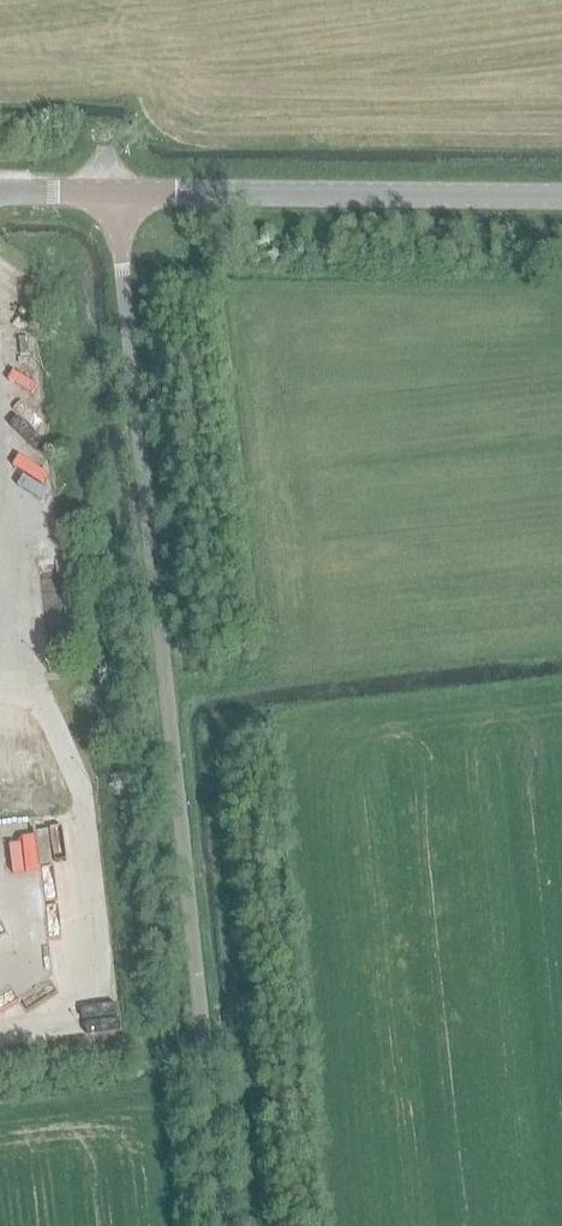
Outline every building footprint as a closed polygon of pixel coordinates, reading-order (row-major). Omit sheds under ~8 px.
[(0,289),(0,294),(21,307),(28,295),(6,281),(0,289)] [(9,738),(8,709),(0,710),(0,739),(9,738)] [(14,754),(19,779),(44,775),(40,750),(14,754)] [(37,840),(0,842),(0,859),(0,871),(38,869),(37,840)]
